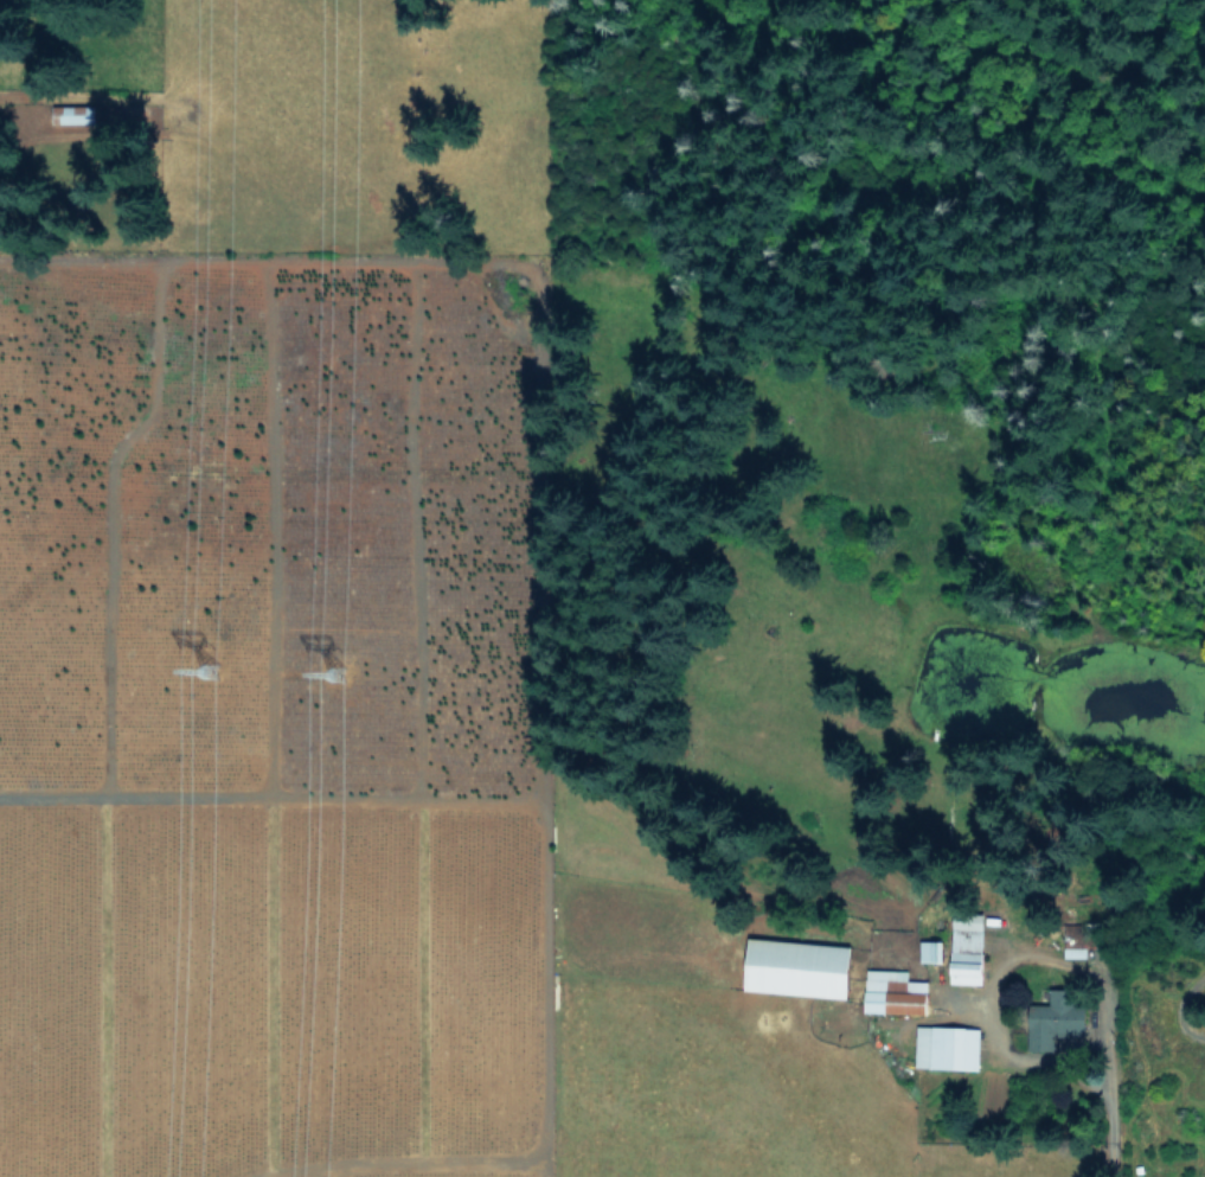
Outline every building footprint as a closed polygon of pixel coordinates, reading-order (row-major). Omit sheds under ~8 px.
[(96,104),(55,105),(55,123),(96,122),(96,104)] [(983,983),(985,913),(954,911),(951,982),(983,983)] [(747,990),(849,997),(853,945),(750,938),(747,990)] [(921,961),(944,961),(944,940),(921,940),(921,961)] [(927,1013),(928,980),(908,980),(908,970),(867,969),(866,1012),(927,1013)] [(1075,988),(1050,988),(1050,1008),(1030,1007),(1029,1049),(1055,1050),(1055,1033),(1086,1034),(1087,1005),(1074,1005),(1075,988)] [(915,1067),(979,1069),(981,1027),(917,1025),(915,1067)]
